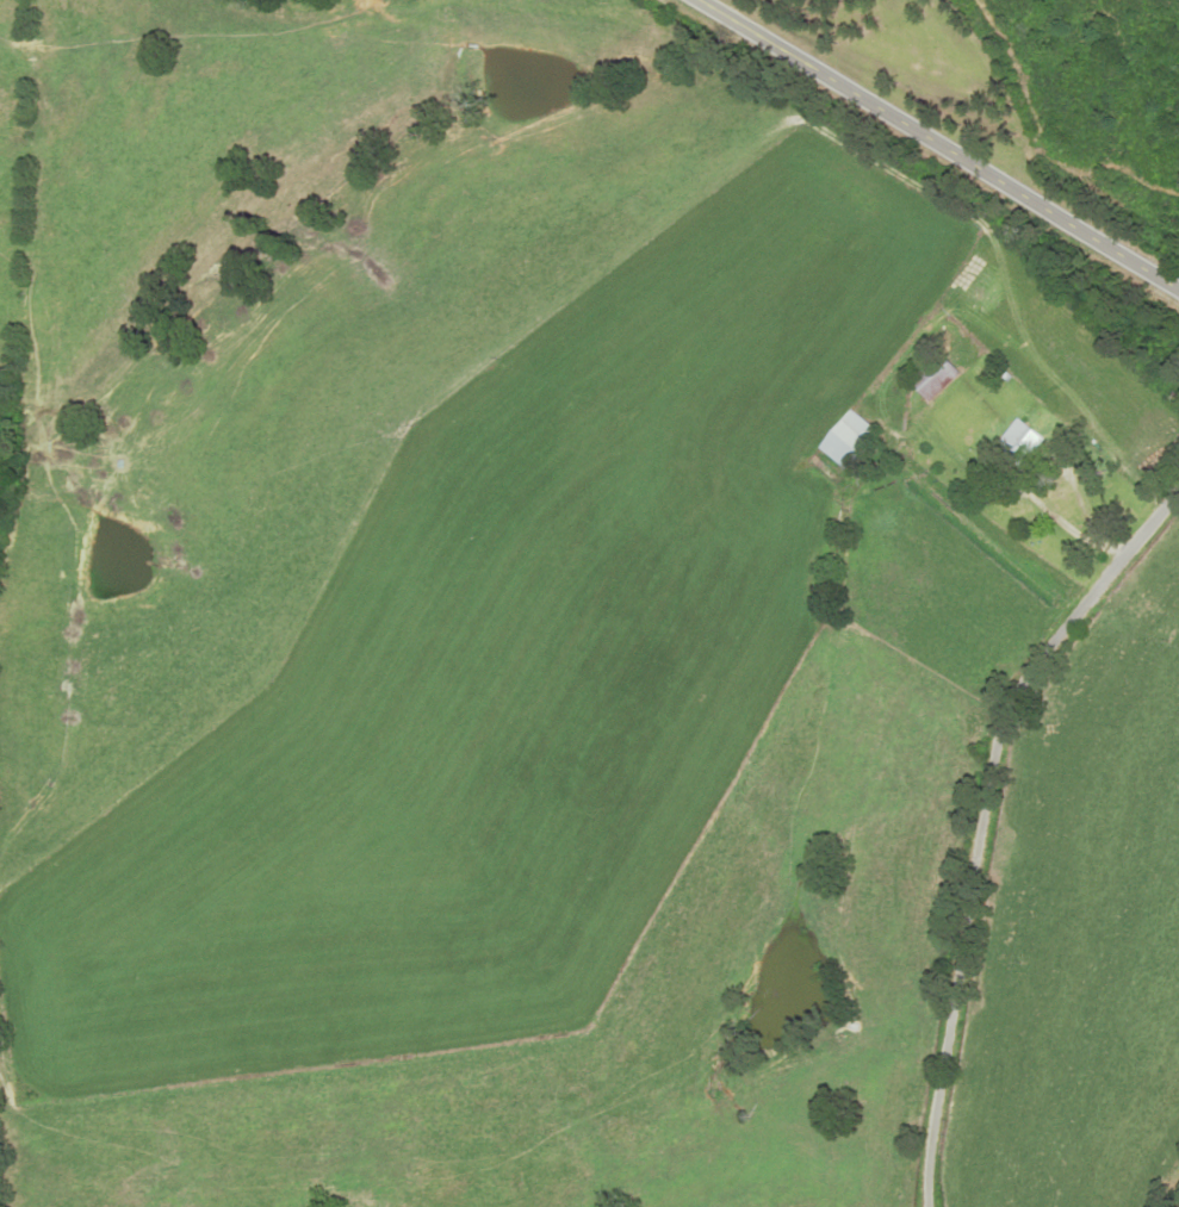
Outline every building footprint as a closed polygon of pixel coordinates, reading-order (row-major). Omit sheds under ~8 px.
[(917,381),(939,403),(970,373),(947,350),(917,381)] [(825,449),(855,474),(886,436),(855,411),(825,449)] [(1056,440),(1031,420),(1012,444),(1038,464),(1056,440)]
